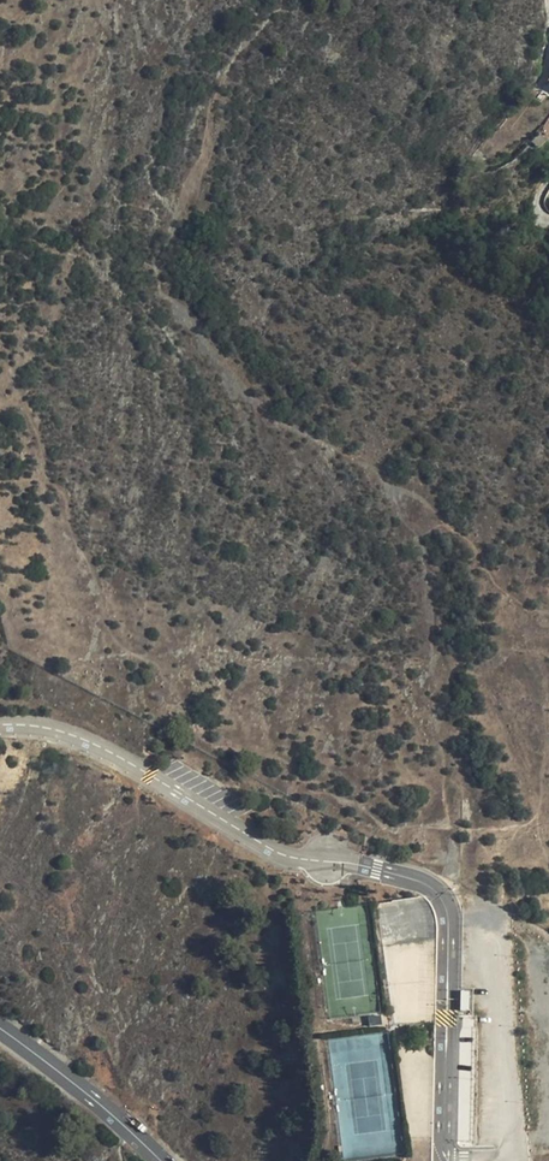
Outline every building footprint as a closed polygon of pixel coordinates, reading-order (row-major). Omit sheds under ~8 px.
[(472,932),(461,932),(460,1012),(471,1012),(472,932)]
